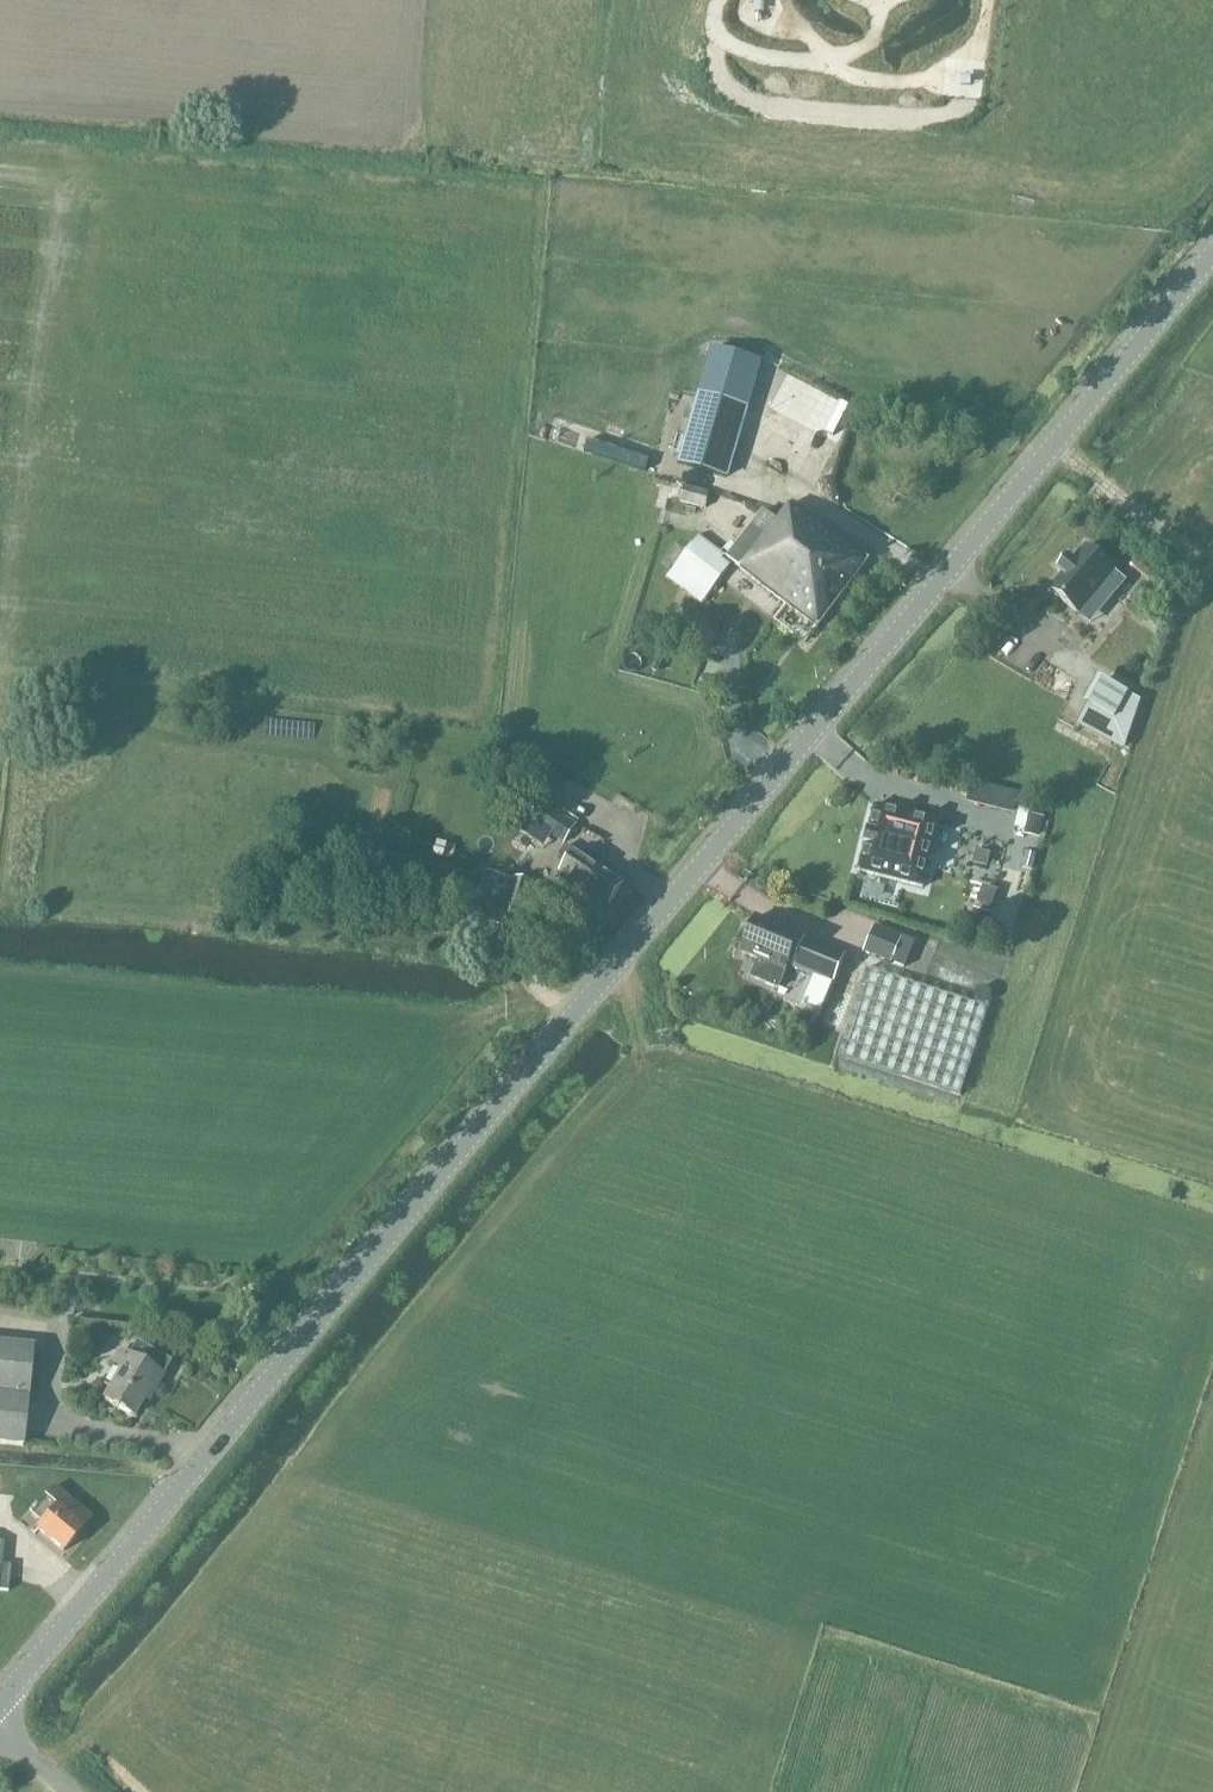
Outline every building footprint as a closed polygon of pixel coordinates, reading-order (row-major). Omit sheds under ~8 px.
[(680,464),(726,478),(746,408),(700,395),(680,464)] [(709,493),(684,486),(680,501),(706,508),(709,493)] [(868,563),(793,505),(779,523),(765,513),(727,560),(785,605),(816,630),(868,563)] [(702,603),(730,567),(722,561),(725,557),(700,537),(669,577),(702,603)] [(1074,562),(1070,558),(1058,572),(1062,576),(1050,590),(1079,615),(1102,587),(1113,597),(1125,582),(1114,573),(1115,572),(1086,548),(1074,562)] [(1141,701),(1103,680),(1080,722),(1126,747),(1141,701)] [(530,819),(553,834),(565,843),(577,825),(542,801),(530,819)] [(923,888),(940,823),(877,807),(877,806),(875,806),(874,808),(875,808),(869,832),(868,831),(867,834),(875,836),(872,845),(865,843),(865,845),(865,846),(859,869),(858,869),(858,871),(860,872),(860,871),(923,888)] [(1020,809),(1016,828),(1027,831),(1031,817),(1032,812),(1020,809)] [(1027,831),(1041,834),(1044,820),(1031,817),(1027,831)] [(566,848),(558,859),(567,865),(560,875),(561,876),(557,882),(577,895),(582,888),(609,906),(623,885),(575,852),(575,853),(566,848)] [(334,865),(338,867),(343,868),(348,851),(339,849),(334,865)] [(1037,855),(1026,852),(1022,868),(1033,871),(1037,855)] [(533,885),(515,879),(511,894),(501,925),(519,930),(533,885)] [(511,894),(492,888),(482,919),(501,925),(511,894)] [(966,937),(984,942),(992,915),(974,910),(966,937)] [(833,985),(846,955),(805,938),(803,943),(798,940),(800,936),(756,918),(742,953),(759,960),(752,977),(778,989),(789,962),(795,964),(793,968),(814,977),(833,985)] [(890,964),(901,937),(875,926),(864,953),(890,964)] [(990,944),(1002,948),(1006,936),(994,932),(990,944)] [(915,943),(901,937),(890,964),(891,963),(904,969),(915,943)] [(839,1056),(961,1095),(988,1008),(867,969),(839,1056)] [(0,1343),(0,1444),(23,1446),(33,1346),(0,1343)] [(103,1400),(137,1420),(164,1376),(162,1375),(170,1362),(137,1343),(130,1356),(121,1351),(112,1366),(121,1371),(103,1400)] [(65,1556),(94,1521),(56,1491),(35,1517),(46,1526),(39,1535),(65,1556)] [(8,1591),(10,1566),(0,1565),(0,1590),(8,1591)]
